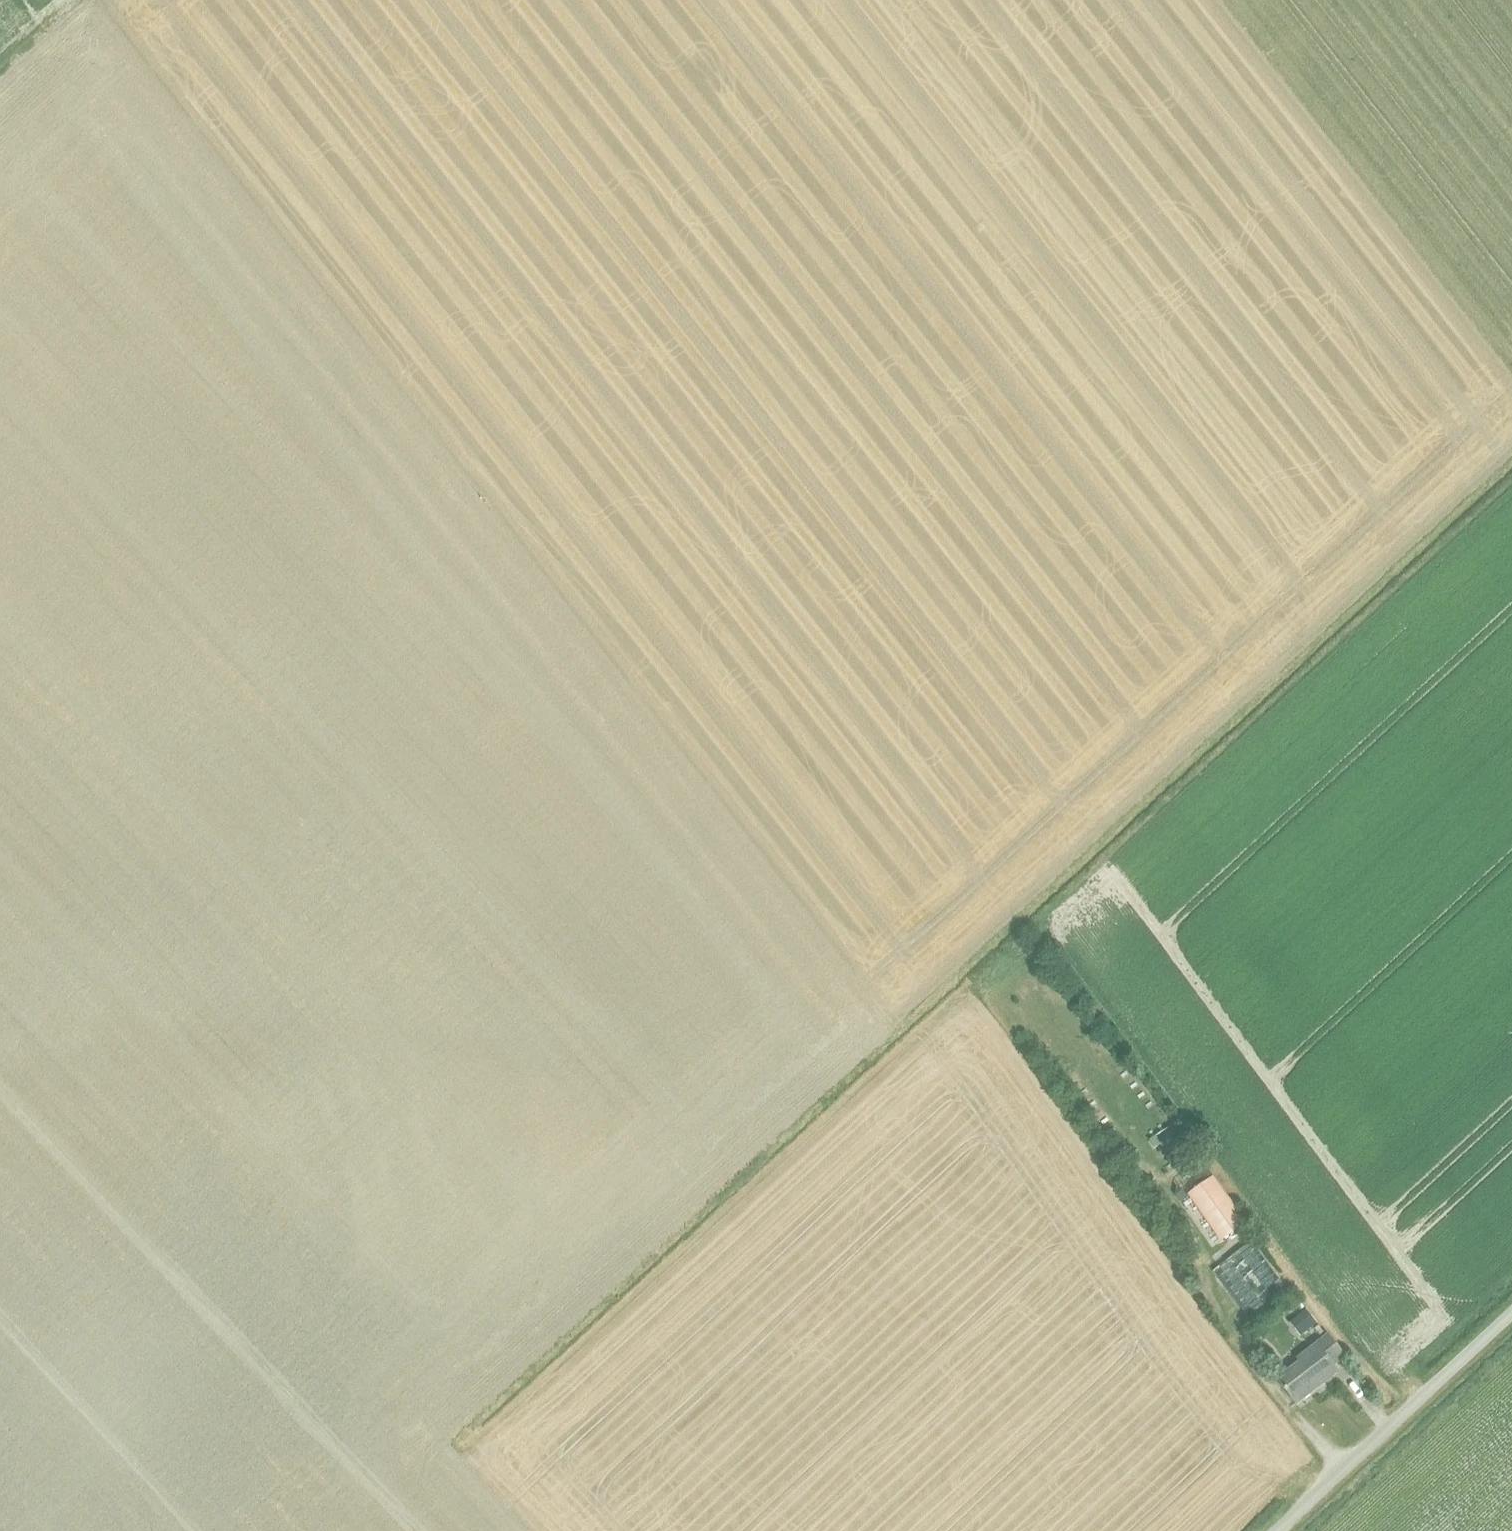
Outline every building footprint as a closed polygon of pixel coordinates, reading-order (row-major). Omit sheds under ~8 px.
[(1179,1132),(1161,1144),(1173,1163),(1192,1150),(1179,1132)] [(1221,1241),(1245,1224),(1213,1178),(1189,1195),(1221,1241)] [(1220,1265),(1214,1270),(1219,1277),(1251,1322),(1276,1303),(1267,1290),(1273,1285),(1282,1299),(1289,1293),(1251,1241),(1220,1265)] [(1290,1323),(1300,1337),(1317,1324),(1306,1310),(1290,1323)] [(1331,1367),(1344,1357),(1329,1338),(1299,1361),(1302,1365),(1280,1381),(1298,1404),(1337,1374),(1331,1367)]
